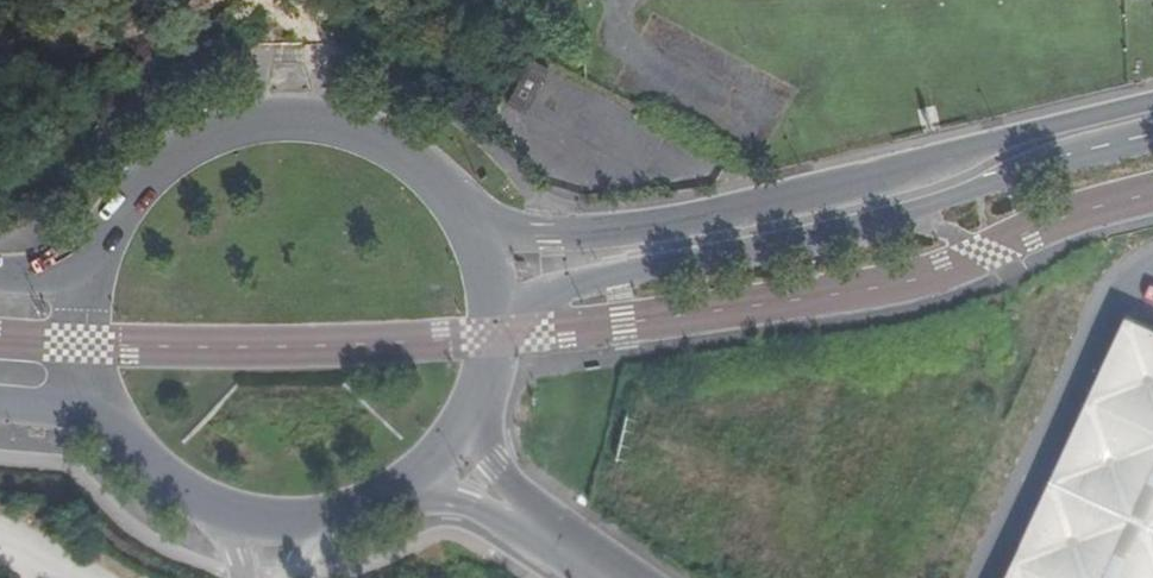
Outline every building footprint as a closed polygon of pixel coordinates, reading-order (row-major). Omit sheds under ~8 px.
[(1125,329),(1007,577),(1152,577),(1152,342),(1125,329)]
